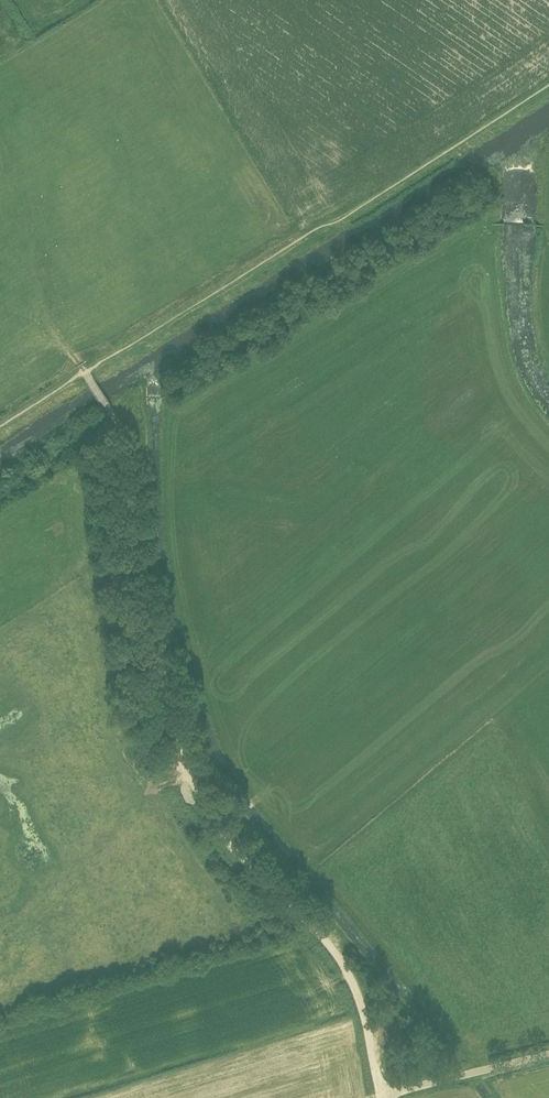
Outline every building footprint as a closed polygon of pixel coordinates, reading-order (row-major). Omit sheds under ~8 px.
[(286,233),(289,243),(300,239),(296,229),(286,233)]
